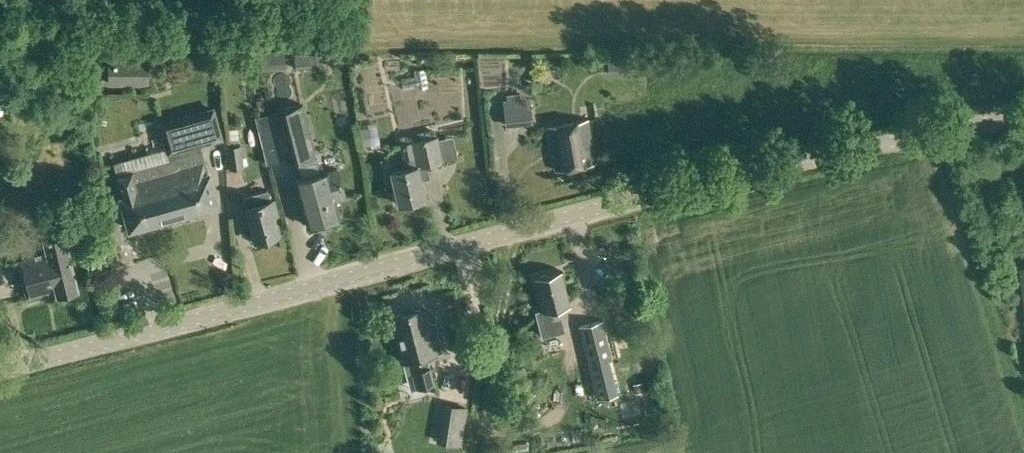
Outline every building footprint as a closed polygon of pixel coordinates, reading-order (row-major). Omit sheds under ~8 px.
[(112,54),(124,55),(124,45),(113,44),(112,54)] [(262,51),(263,57),(264,68),(287,65),(285,54),(284,48),(262,51)] [(320,59),(319,51),(311,52),(312,60),(320,59)] [(108,82),(151,82),(151,59),(108,59),(108,82)] [(443,125),(444,131),(473,128),(469,99),(446,102),(444,86),(402,92),(406,130),(443,125)] [(529,91),(507,93),(508,98),(503,98),(506,125),(533,122),(529,91)] [(295,158),(314,153),(316,153),(304,105),(272,113),(283,161),(295,158)] [(144,157),(161,220),(217,204),(200,143),(222,137),(213,108),(161,123),(169,150),(144,157)] [(548,126),(555,169),(595,162),(588,119),(548,126)] [(379,120),(362,124),(368,150),(384,145),(379,120)] [(275,128),(273,129),(264,131),(272,164),(278,163),(283,161),(278,139),(275,128)] [(418,165),(442,159),(437,135),(401,143),(406,167),(418,165)] [(230,168),(244,166),(241,143),(227,145),(230,168)] [(161,220),(144,157),(115,165),(123,194),(120,195),(129,228),(161,220)] [(418,165),(406,167),(392,170),(399,202),(424,197),(418,165)] [(240,182),(255,179),(252,166),(237,169),(240,182)] [(320,174),(300,179),(296,180),(307,224),(341,215),(336,197),(345,195),(338,169),(329,172),(320,174)] [(244,197),(255,239),(279,233),(274,213),(278,212),(274,198),(270,199),(268,191),(244,197)] [(16,261),(25,299),(62,290),(63,294),(82,290),(69,235),(50,240),(54,258),(42,261),(41,255),(16,261)] [(543,309),(537,311),(544,336),(563,331),(560,317),(566,316),(564,305),(570,304),(562,272),(536,278),(543,309)] [(393,315),(404,360),(442,351),(435,321),(429,323),(425,308),(393,315)] [(581,326),(591,367),(612,362),(602,321),(581,326)] [(419,374),(424,389),(438,384),(433,369),(419,374)] [(439,442),(461,445),(466,409),(444,406),(439,442)] [(502,412),(504,420),(523,415),(521,408),(502,412)]
